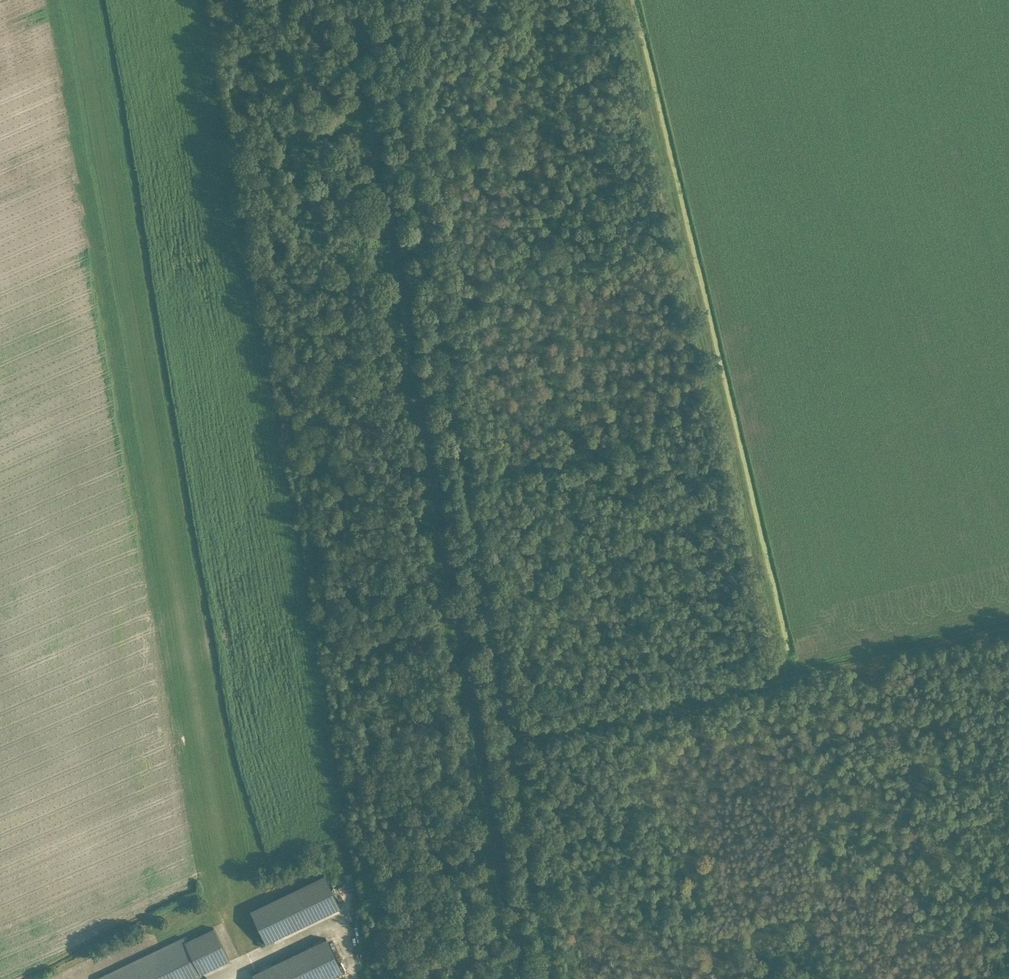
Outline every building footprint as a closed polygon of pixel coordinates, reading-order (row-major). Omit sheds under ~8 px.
[(324,875),(250,911),(265,943),(339,907),(324,875)] [(97,977),(98,978),(193,978),(202,975),(201,973),(229,960),(213,927),(185,940),(183,936),(97,977)] [(341,970),(327,940),(252,975),(254,978),(322,978),(341,970)]
